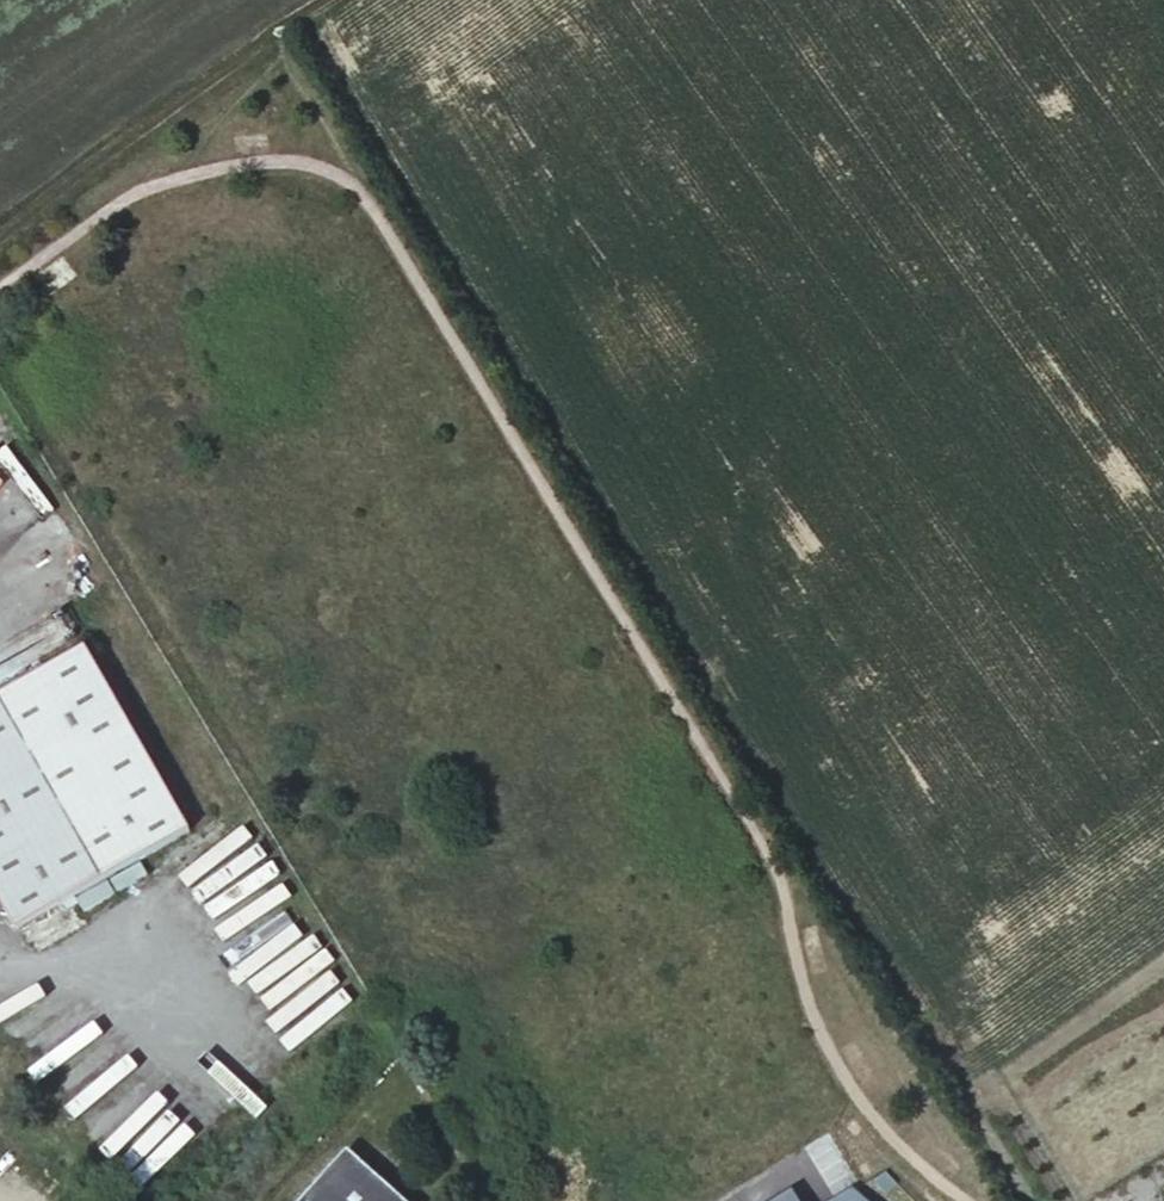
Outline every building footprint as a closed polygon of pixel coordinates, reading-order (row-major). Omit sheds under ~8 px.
[(0,685),(0,879),(23,920),(65,896),(197,823),(92,633),(0,685)] [(78,919),(65,896),(28,917),(41,939),(78,919)] [(308,1200),(413,1200),(356,1150),(308,1200)] [(852,1191),(836,1200),(858,1200),(852,1191)]
